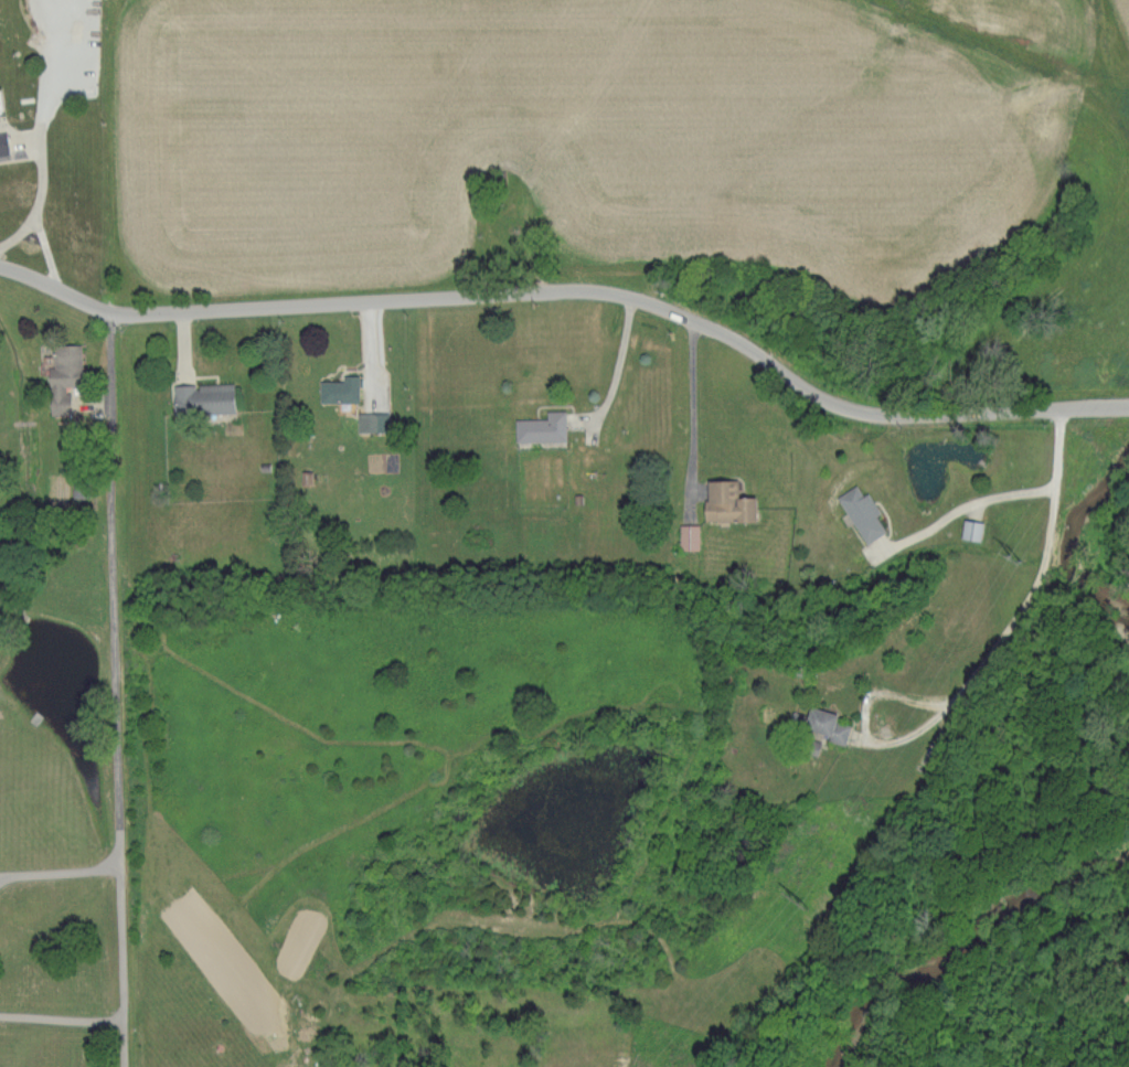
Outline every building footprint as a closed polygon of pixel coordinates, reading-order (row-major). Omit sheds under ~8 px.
[(0,133),(0,157),(11,157),(9,133),(0,133)] [(56,346),(57,367),(51,367),(52,388),(85,386),(84,345),(56,346)] [(360,402),(360,375),(344,375),(344,380),(321,380),(321,403),(360,402)] [(175,385),(176,413),(238,412),(237,383),(175,385)] [(548,418),(516,419),(516,442),(568,441),(568,410),(548,411),(548,418)] [(358,433),(388,432),(388,413),(357,413),(358,433)] [(710,481),(710,522),(762,521),(762,497),(742,497),(742,480),(710,481)] [(89,484),(73,483),(73,497),(89,497),(89,484)] [(838,497),(867,545),(888,532),(879,516),(883,513),(870,493),(865,496),(858,484),(838,497)] [(983,540),(985,521),(964,519),(962,538),(983,540)] [(682,524),(683,550),(702,550),(702,524),(682,524)] [(848,744),(854,727),(843,723),(846,715),(819,705),(810,730),(848,744)]
